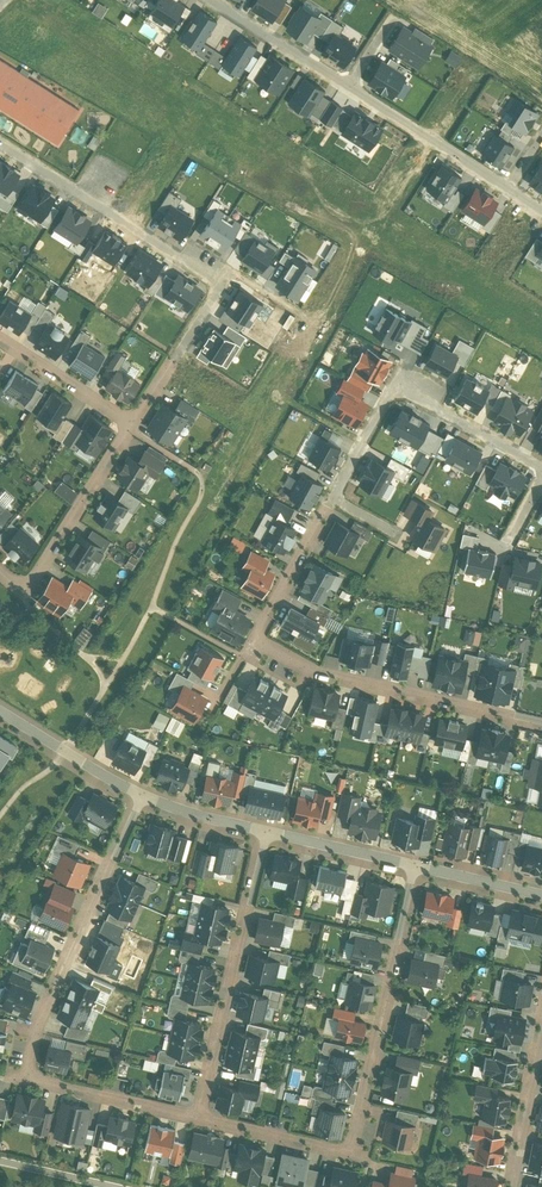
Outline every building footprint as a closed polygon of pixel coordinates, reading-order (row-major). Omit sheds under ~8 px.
[(175,0),(158,0),(151,11),(172,25),(184,6),(175,0)] [(251,7),(273,21),(287,0),(256,0),(251,7)] [(318,16),(301,5),(286,28),(307,41),(313,32),(322,18),(318,16)] [(203,42),(216,22),(201,12),(184,39),(199,48),(203,42)] [(322,18),(313,32),(321,37),(332,20),(321,12),(318,16),(322,18)] [(332,20),(321,37),(329,42),(335,33),(338,35),(344,27),(332,20)] [(406,30),(391,51),(420,71),(435,50),(406,30)] [(338,35),(335,33),(329,42),(322,52),(343,66),(356,46),(338,35)] [(239,73),(256,48),(240,38),(228,57),(224,63),(239,73)] [(228,57),(203,42),(199,48),(196,53),(220,68),(224,63),(228,57)] [(0,63),(0,109),(61,147),(82,113),(0,63)] [(372,82),(394,98),(407,78),(385,63),(372,82)] [(278,97),(294,74),(278,64),(263,88),(278,97)] [(321,95),(324,90),(304,77),(288,103),(309,116),(311,112),(321,95)] [(343,109),(321,95),(311,112),(332,126),(343,109)] [(537,116),(515,103),(502,124),(524,137),(537,116)] [(367,121),(355,113),(343,132),(355,140),(367,121)] [(380,129),(367,121),(355,140),(367,148),(380,129)] [(515,148),(494,137),(482,158),(503,169),(515,148)] [(0,162),(0,190),(1,190),(7,194),(11,189),(20,175),(0,162)] [(529,183),(541,191),(541,163),(529,183)] [(447,205),(462,181),(443,170),(429,193),(447,205)] [(55,197),(34,185),(20,207),(40,220),(51,203),(55,197)] [(497,201),(476,188),(463,211),(484,224),(492,209),(497,201)] [(11,189),(7,194),(1,190),(0,192),(0,207),(7,211),(19,194),(11,189)] [(172,205),(176,207),(181,199),(170,193),(159,209),(166,214),(172,205)] [(211,219),(218,209),(221,204),(215,200),(204,215),(211,219)] [(59,208),(51,203),(40,220),(48,225),(59,208)] [(176,207),(172,205),(166,214),(159,225),(180,238),(193,218),(176,207)] [(90,221),(70,208),(57,227),(77,240),(90,221)] [(200,235),(213,243),(230,217),(218,209),(211,219),(200,235)] [(492,209),(484,224),(482,227),(490,232),(501,214),(492,209)] [(241,224),(230,217),(213,243),(224,250),(234,235),(241,224)] [(244,219),(241,224),(234,235),(241,239),(251,223),(244,219)] [(127,245),(107,232),(99,245),(94,252),(115,265),(127,245)] [(275,251),(256,238),(241,260),(267,277),(274,267),(267,262),(275,251)] [(85,246),(77,240),(72,248),(80,254),(85,246)] [(99,245),(91,240),(80,257),(88,262),(94,252),(99,245)] [(329,262),(339,246),(333,243),(324,259),(329,262)] [(159,264),(139,251),(126,271),(147,284),(154,272),(159,264)] [(321,267),(303,254),(283,282),(301,295),(321,267)] [(163,277),(154,272),(147,284),(143,289),(152,295),(163,277)] [(167,296),(175,282),(166,276),(155,293),(164,299),(167,296)] [(199,290),(179,277),(175,282),(167,296),(187,309),(199,290)] [(264,304),(240,289),(220,319),(245,335),(264,304)] [(0,315),(0,322),(19,333),(32,313),(10,299),(0,315)] [(34,326),(43,332),(48,325),(55,315),(46,308),(34,326)] [(393,338),(404,318),(387,308),(374,332),(391,341),(393,338)] [(425,329),(404,318),(393,338),(421,353),(429,339),(422,336),(425,329)] [(43,332),(35,344),(55,357),(68,338),(61,334),(63,332),(55,327),(54,329),(48,325),(43,332)] [(228,325),(222,335),(240,346),(245,336),(228,325)] [(70,348),(77,352),(83,343),(86,344),(91,336),(82,330),(70,348)] [(222,335),(214,330),(202,350),(227,366),(240,346),(222,335)] [(459,340),(452,353),(457,356),(455,360),(464,365),(473,347),(459,340)] [(77,352),(69,366),(91,380),(106,357),(86,344),(83,343),(77,352)] [(452,353),(437,345),(427,364),(447,375),(455,360),(457,356),(452,353)] [(393,360),(371,347),(361,362),(383,376),(393,360)] [(107,368),(115,373),(117,370),(118,370),(126,357),(117,351),(107,368)] [(16,370),(3,390),(26,404),(29,400),(36,389),(39,385),(16,370)] [(115,373),(106,388),(113,393),(112,394),(121,399),(122,398),(129,403),(140,384),(133,380),(134,378),(126,373),(124,375),(118,370),(117,370),(115,373)] [(488,390),(469,379),(457,400),(476,411),(483,398),(488,390)] [(492,383),(488,390),(483,398),(493,404),(502,389),(492,383)] [(345,387),(332,411),(355,423),(368,399),(345,387)] [(43,393),(36,389),(29,400),(36,404),(43,393)] [(53,392),(37,417),(44,421),(42,425),(55,433),(57,434),(66,421),(65,421),(62,419),(72,404),(53,392)] [(532,411),(509,397),(495,421),(518,435),(532,411)] [(36,404),(29,400),(26,404),(25,407),(31,411),(36,404)] [(182,400),(175,411),(187,419),(186,420),(190,422),(198,410),(182,400)] [(164,404),(148,428),(171,443),(186,420),(187,419),(175,411),(164,404)] [(418,447),(428,429),(430,425),(402,410),(390,432),(418,447)] [(83,429),(75,441),(79,443),(96,454),(112,429),(91,416),(83,429)] [(66,419),(65,421),(66,421),(57,434),(55,433),(53,436),(62,442),(63,440),(73,424),(66,419)] [(75,449),(79,443),(75,441),(83,429),(74,423),(73,424),(63,440),(75,449)] [(310,457),(328,466),(338,446),(328,441),(332,432),(325,428),(310,457)] [(444,438),(428,429),(418,447),(434,456),(444,438)] [(446,456),(456,438),(448,433),(437,451),(446,456)] [(480,451),(456,438),(446,456),(469,470),(480,451)] [(145,452),(138,463),(149,470),(149,472),(155,476),(163,464),(145,452)] [(129,458),(118,476),(138,489),(149,472),(149,470),(138,463),(129,458)] [(391,459),(385,469),(394,474),(404,479),(409,469),(391,459)] [(385,469),(373,462),(361,484),(382,495),(394,474),(385,469)] [(500,463),(490,482),(516,495),(525,476),(500,463)] [(289,492),(310,504),(324,481),(302,468),(289,492)] [(60,481),(53,491),(71,502),(77,493),(60,481)] [(125,490),(117,503),(127,508),(126,509),(133,514),(141,501),(125,490)] [(100,509),(95,517),(114,529),(126,509),(127,508),(117,503),(108,496),(103,504),(101,502),(98,508),(100,509)] [(287,521),(288,521),(293,510),(292,510),(293,508),(277,499),(276,501),(275,500),(269,511),(276,515),(287,521)] [(10,513),(4,508),(5,506),(0,501),(0,524),(10,513)] [(422,512),(411,535),(435,547),(446,523),(422,512)] [(276,515),(262,540),(267,543),(266,544),(278,550),(278,549),(283,551),(286,545),(289,547),(294,538),(291,536),(295,529),(285,524),(287,521),(276,515)] [(5,545),(19,530),(11,522),(0,534),(0,541),(5,545)] [(354,522),(350,530),(358,534),(357,535),(366,539),(370,530),(354,522)] [(337,523),(326,544),(347,555),(357,535),(358,534),(350,530),(337,523)] [(5,545),(4,546),(10,551),(8,552),(15,558),(16,557),(22,562),(38,544),(20,528),(19,530),(5,545)] [(87,539),(99,547),(105,538),(92,530),(87,539)] [(470,548),(476,550),(479,537),(463,533),(460,546),(470,548)] [(80,535),(65,558),(85,571),(94,558),(99,561),(105,551),(99,547),(87,539),(80,535)] [(232,536),(228,545),(241,551),(245,542),(232,536)] [(105,538),(99,547),(105,551),(111,542),(105,538)] [(476,550),(470,548),(464,571),(490,577),(495,554),(476,550)] [(244,566),(251,570),(254,565),(263,570),(268,562),(251,553),(244,566)] [(515,555),(512,564),(507,586),(515,588),(516,584),(537,589),(541,566),(541,562),(515,555)] [(507,586),(512,564),(503,562),(497,584),(507,586)] [(251,570),(243,585),(263,596),(274,575),(263,570),(254,565),(251,570)] [(308,579),(301,590),(302,591),(313,597),(321,601),(322,602),(335,576),(315,565),(312,571),(310,571),(306,578),(308,579)] [(53,578),(40,598),(59,611),(73,591),(53,578)] [(213,608),(221,612),(224,606),(234,611),(241,598),(223,589),(213,608)] [(298,599),(308,605),(313,597),(302,591),(298,599)] [(321,601),(313,597),(308,605),(311,606),(316,609),(321,601)] [(221,612),(212,628),(237,642),(249,620),(234,611),(224,606),(221,612)] [(311,606),(306,615),(320,623),(324,626),(329,616),(316,609),(311,606)] [(291,607),(281,625),(310,641),(320,623),(306,615),(291,607)] [(345,639),(341,658),(350,660),(349,663),(359,665),(359,663),(368,665),(370,660),(373,645),(372,645),(364,643),(364,640),(355,638),(354,641),(345,639)] [(373,645),(370,660),(385,663),(389,642),(374,639),(372,645),(373,645)] [(397,642),(389,675),(407,678),(409,669),(418,672),(421,658),(412,656),(414,646),(397,642)] [(196,652),(187,668),(191,670),(197,673),(198,671),(211,678),(212,679),(216,672),(217,672),(221,666),(220,665),(224,658),(202,646),(198,653),(196,652)] [(465,653),(463,661),(467,662),(465,672),(473,674),(476,663),(478,655),(465,653)] [(418,672),(417,676),(427,678),(432,657),(422,655),(421,658),(418,672)] [(439,656),(433,685),(460,691),(465,672),(467,662),(463,661),(458,660),(459,658),(447,655),(446,657),(439,656)] [(483,663),(487,664),(488,658),(478,655),(476,663),(483,664),(483,663)] [(483,664),(476,663),(473,674),(480,676),(483,664)] [(480,676),(476,695),(507,702),(511,686),(514,671),(508,669),(487,664),(483,663),(483,664),(480,676)] [(514,671),(511,686),(521,688),(526,667),(510,663),(508,669),(514,671)] [(197,673),(191,670),(188,678),(194,681),(206,687),(211,678),(198,671),(197,673)] [(184,687),(189,690),(194,681),(188,678),(177,672),(168,687),(180,694),(184,687)] [(243,700),(258,709),(270,686),(267,684),(268,682),(261,678),(259,681),(253,678),(246,691),(242,700),(243,700)] [(238,709),(243,700),(242,700),(246,691),(237,686),(228,703),(238,709)] [(270,686),(258,709),(272,716),(274,717),(279,709),(286,696),(280,693),(282,690),(274,686),(273,687),(270,686)] [(180,694),(172,708),(194,720),(206,699),(189,690),(184,687),(180,694)] [(315,689),(310,712),(332,718),(333,718),(336,706),(339,695),(332,693),(332,692),(323,690),(322,691),(315,689)] [(347,709),(336,706),(333,718),(332,718),(330,727),(342,730),(347,709)] [(387,734),(402,737),(408,712),(405,711),(406,709),(398,707),(397,711),(391,710),(388,725),(386,733),(387,734)] [(286,712),(279,709),(274,717),(272,716),(267,725),(276,730),(286,712)] [(158,711),(151,724),(163,730),(169,716),(158,711)] [(408,712),(402,737),(418,741),(419,741),(421,733),(424,718),(419,716),(420,713),(412,711),(411,713),(408,712)] [(171,716),(164,729),(178,736),(185,723),(171,716)] [(440,720),(435,742),(461,748),(462,749),(464,738),(467,726),(458,724),(458,722),(449,720),(449,722),(440,720)] [(386,733),(388,725),(380,723),(376,740),(385,743),(387,734),(386,733)] [(477,755),(490,758),(496,730),(489,729),(488,731),(482,730),(479,742),(476,755),(477,755)] [(503,732),(496,730),(490,758),(504,761),(509,736),(503,735),(503,732)] [(429,735),(421,733),(419,741),(418,741),(415,750),(425,752),(429,735)] [(472,740),(464,738),(462,749),(461,748),(461,751),(469,753),(472,740)] [(145,751),(124,740),(112,762),(132,774),(139,761),(145,751)] [(472,740),(469,753),(476,755),(479,742),(472,740)] [(12,748),(0,741),(0,768),(12,748)] [(145,751),(139,761),(149,767),(157,749),(149,744),(145,751)] [(469,753),(461,751),(459,759),(467,761),(469,753)] [(476,755),(469,753),(467,761),(467,763),(475,765),(477,755),(476,755)] [(534,759),(532,770),(530,778),(529,785),(541,787),(541,760),(534,759)] [(187,770),(162,760),(155,779),(180,788),(183,780),(187,770)] [(190,763),(187,770),(183,780),(192,783),(198,766),(190,763)] [(510,765),(502,763),(500,771),(509,773),(510,765)] [(205,775),(199,801),(229,808),(235,782),(205,775)] [(282,795),(251,787),(245,812),(277,819),(282,795)] [(117,806),(92,792),(87,802),(80,815),(105,828),(117,806)] [(360,796),(342,792),(337,817),(350,820),(347,834),(374,840),(380,812),(357,807),(360,796)] [(314,800),(299,797),(292,822),(317,828),(319,817),(329,820),(334,797),(316,793),(314,800)] [(80,815),(87,802),(78,797),(68,816),(77,821),(80,815)] [(415,823),(396,819),(390,843),(416,848),(418,837),(430,839),(434,820),(416,816),(415,823)] [(448,819),(441,853),(463,857),(465,849),(477,851),(482,826),(448,819)] [(173,832),(150,826),(143,851),(184,862),(189,842),(172,837),(173,832)] [(483,835),(477,862),(504,868),(510,841),(483,835)] [(80,846),(60,837),(52,853),(61,856),(62,854),(74,859),(80,846)] [(210,854),(198,851),(192,872),(211,877),(213,869),(231,873),(238,847),(213,841),(210,854)] [(519,870),(541,876),(541,848),(526,844),(519,870)] [(74,859),(62,854),(61,856),(53,875),(81,888),(90,866),(74,859)] [(300,862),(274,857),(269,879),(288,883),(285,896),(302,900),(307,880),(297,878),(300,862)] [(346,876),(320,869),(315,890),(341,896),(344,881),(346,876)] [(157,883),(138,875),(134,885),(142,889),(152,894),(157,883)] [(118,879),(113,892),(136,903),(142,889),(134,885),(118,879)] [(358,884),(344,881),(341,896),(340,898),(354,901),(355,896),(358,884)] [(392,890),(368,884),(365,898),(355,896),(354,901),(351,916),(365,919),(367,912),(386,916),(392,890)] [(74,894),(53,886),(39,921),(65,931),(72,914),(67,912),(74,894)] [(129,919),(136,903),(113,892),(105,909),(110,911),(129,919)] [(453,899),(426,893),(421,916),(448,922),(450,909),(453,899)] [(212,899),(194,895),(192,902),(202,904),(211,906),(212,899)] [(202,904),(198,920),(224,926),(228,910),(211,906),(202,904)] [(492,908),(472,904),(467,926),(487,931),(491,915),(492,908)] [(458,930),(462,911),(450,909),(448,922),(446,928),(458,930)] [(110,911),(106,921),(125,929),(129,919),(110,911)] [(513,911),(509,929),(507,938),(510,939),(541,945),(541,939),(541,918),(513,911)] [(299,919),(274,913),(272,923),(282,925),(297,929),(299,919)] [(502,917),(491,915),(487,931),(487,934),(497,937),(499,927),(502,917)] [(219,945),(224,926),(198,920),(194,939),(202,941),(219,945)] [(272,923),(259,920),(254,942),(277,947),(282,925),(272,923)] [(25,935),(31,938),(31,937),(45,943),(51,930),(31,921),(25,935)] [(507,938),(509,929),(499,927),(497,937),(495,949),(507,952),(510,939),(507,938)] [(349,941),(355,943),(356,938),(362,939),(364,932),(351,929),(349,941)] [(376,935),(364,932),(362,939),(375,942),(376,935)] [(182,936),(179,950),(200,954),(202,941),(194,939),(182,936)] [(38,968),(45,971),(55,948),(45,943),(31,937),(31,938),(28,945),(23,943),(19,953),(23,955),(21,960),(38,968)] [(355,943),(351,961),(376,967),(382,944),(375,942),(362,939),(356,938),(355,943)] [(422,958),(424,951),(416,949),(415,956),(422,958)] [(444,957),(425,952),(422,962),(437,966),(441,967),(444,957)] [(289,957),(271,953),(268,962),(277,964),(287,967),(289,957)] [(268,962),(249,957),(245,974),(273,981),(277,964),(268,962)] [(38,968),(21,960),(19,965),(36,973),(38,968)] [(422,962),(411,960),(406,981),(432,987),(437,966),(422,962)] [(187,962),(183,979),(209,985),(213,969),(187,962)] [(315,962),(313,973),(321,974),(323,964),(315,962)] [(354,969),(352,979),(361,982),(364,971),(354,969)] [(8,982),(12,984),(12,982),(27,989),(32,979),(13,970),(8,982)] [(522,974),(502,970),(500,979),(505,980),(520,983),(522,974)] [(111,986),(91,977),(88,985),(99,990),(107,994),(111,986)] [(65,996),(91,1007),(99,990),(88,985),(73,979),(65,996)] [(205,1002),(209,985),(183,979),(179,995),(190,998),(205,1002)] [(352,979),(347,1002),(370,1007),(375,985),(361,982),(352,979)] [(520,983),(505,980),(501,999),(527,1004),(531,986),(520,983)] [(12,984),(2,1005),(25,1016),(35,993),(27,989),(12,982),(12,984)] [(282,992),(264,988),(262,997),(266,998),(264,1005),(278,1008),(282,992)] [(262,997),(242,992),(237,1013),(261,1018),(264,1005),(266,998),(262,997)] [(179,995),(171,993),(168,1004),(187,1009),(190,998),(179,995)] [(91,1007),(65,996),(56,1017),(69,1023),(82,1028),(91,1007)] [(404,1012),(425,1018),(428,1006),(407,1001),(404,1012)] [(510,1011),(490,1007),(487,1022),(496,1024),(498,1015),(509,1018),(510,1011)] [(353,1014),(331,1009),(329,1018),(337,1020),(333,1036),(361,1042),(365,1024),(351,1021),(353,1014)] [(509,1018),(498,1015),(496,1024),(493,1038),(519,1043),(523,1020),(509,1018)] [(176,1016),(171,1034),(198,1041),(202,1023),(176,1016)] [(423,1025),(397,1019),(391,1040),(417,1046),(423,1025)] [(82,1028),(69,1023),(61,1042),(67,1043),(82,1047),(88,1031),(82,1028)] [(266,1029),(247,1025),(245,1036),(257,1039),(264,1040),(266,1029)] [(232,1033),(228,1048),(254,1053),(257,1039),(245,1036),(232,1033)] [(193,1058),(198,1041),(171,1034),(167,1051),(193,1058)] [(82,1047),(67,1043),(65,1052),(67,1053),(66,1057),(83,1061),(86,1047),(82,1047)] [(343,1048),(324,1044),(322,1052),(330,1054),(341,1056),(343,1048)] [(251,1066),(254,1053),(228,1048),(225,1063),(237,1065),(250,1069),(251,1066)] [(65,1052),(47,1049),(43,1068),(63,1072),(66,1057),(67,1053),(65,1052)] [(496,1049),(495,1057),(512,1060),(513,1052),(496,1049)] [(330,1054),(326,1071),(353,1077),(357,1060),(341,1056),(330,1054)] [(512,1060),(495,1057),(491,1076),(513,1080),(517,1061),(512,1060)] [(144,1058),(143,1067),(156,1070),(158,1061),(144,1058)] [(403,1058),(400,1072),(411,1074),(417,1076),(420,1062),(403,1058)] [(250,1069),(237,1065),(234,1076),(253,1081),(256,1067),(251,1066),(250,1069)] [(400,1072),(388,1069),(382,1093),(405,1098),(411,1074),(400,1072)] [(348,1094),(353,1077),(326,1071),(322,1088),(333,1090),(348,1094)] [(181,1076),(164,1072),(158,1095),(176,1099),(181,1076)] [(239,1089),(219,1085),(214,1108),(239,1113),(243,1098),(254,1100),(258,1084),(241,1081),(239,1089)] [(498,1089),(477,1085),(474,1101),(483,1103),(481,1118),(504,1122),(509,1099),(497,1096),(498,1089)] [(322,1088),(313,1086),(311,1095),(331,1099),(333,1090),(322,1088)] [(48,1099),(17,1092),(9,1124),(41,1132),(48,1099)] [(9,1099),(0,1097),(0,1121),(3,1122),(9,1099)] [(91,1111),(60,1105),(53,1138),(84,1144),(91,1111)] [(344,1114),(321,1109),(315,1132),(339,1137),(344,1114)] [(108,1126),(105,1138),(131,1145),(136,1122),(128,1120),(128,1118),(119,1116),(118,1118),(110,1116),(108,1126)] [(414,1128),(386,1121),(381,1142),(409,1149),(414,1128)] [(105,1138),(108,1126),(97,1123),(92,1144),(103,1147),(105,1138)] [(492,1129),(473,1125),(470,1140),(476,1141),(472,1158),(497,1163),(502,1138),(491,1136),(492,1129)] [(172,1131),(151,1127),(145,1151),(167,1156),(170,1141),(172,1131)] [(224,1139),(192,1132),(186,1161),(218,1167),(224,1139)] [(178,1166),(183,1144),(170,1141),(167,1156),(165,1163),(178,1166)] [(265,1149),(236,1143),(231,1168),(237,1169),(235,1179),(258,1184),(265,1149)] [(533,1144),(529,1166),(541,1169),(541,1146),(533,1144)] [(280,1150),(271,1186),(303,1186),(310,1157),(280,1150)] [(482,1168),(464,1164),(462,1172),(468,1173),(481,1176),(482,1168)] [(333,1167),(331,1175),(328,1186),(352,1186),(356,1172),(333,1167)] [(331,1175),(317,1171),(313,1186),(328,1186),(331,1175)] [(372,1183),(371,1186),(412,1186),(414,1177),(387,1172),(384,1186),(372,1183)] [(468,1173),(465,1186),(494,1186),(496,1179),(481,1176),(468,1173)]
